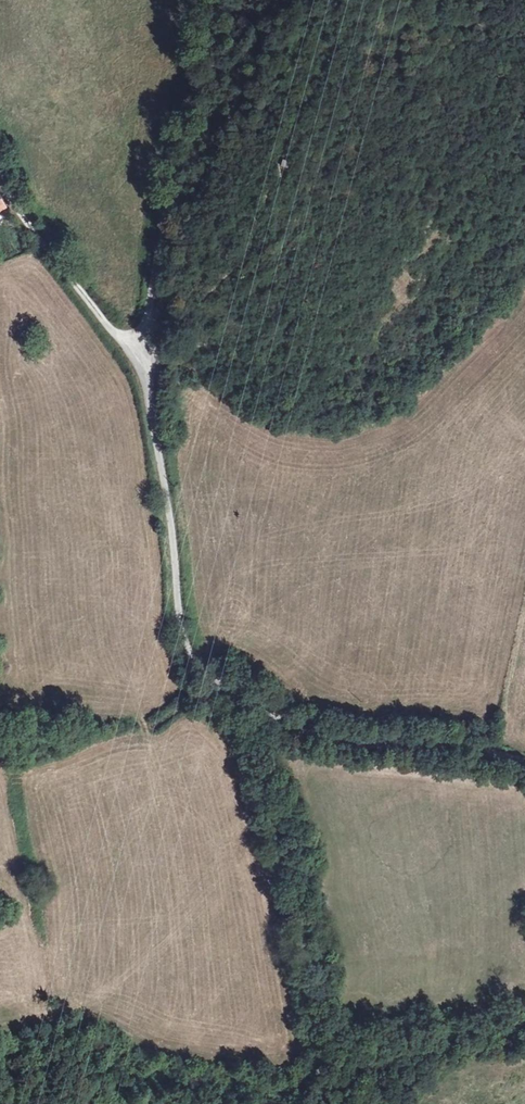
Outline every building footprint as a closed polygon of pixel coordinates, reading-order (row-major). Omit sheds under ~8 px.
[(8,209),(0,195),(0,213),(8,209)]
